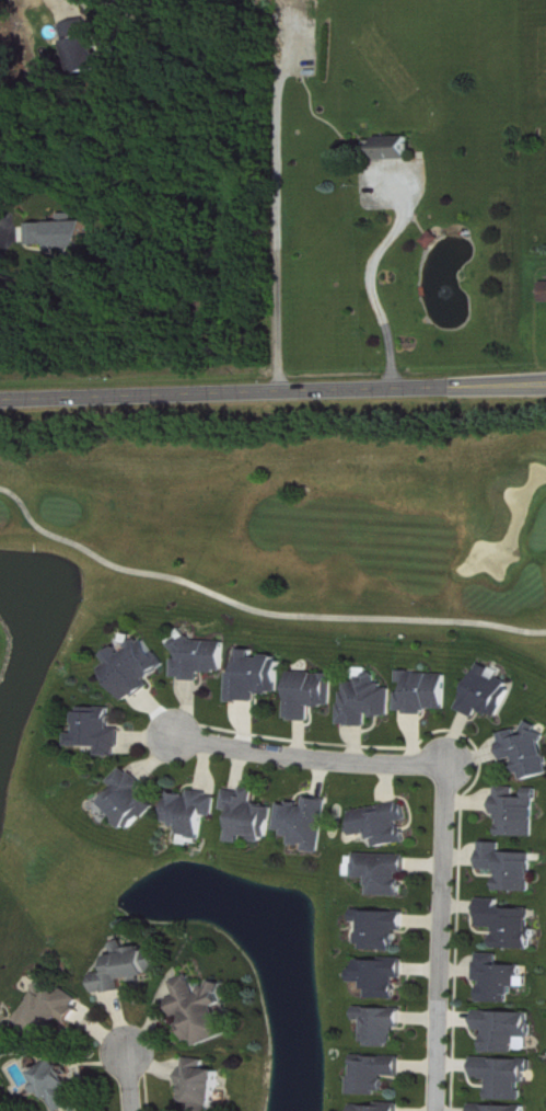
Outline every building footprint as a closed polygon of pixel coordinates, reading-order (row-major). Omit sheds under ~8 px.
[(60,21),(73,71),(98,65),(91,32),(86,32),(82,15),(60,21)] [(375,134),(375,137),(367,138),(368,157),(407,154),(406,148),(410,148),(409,139),(406,139),(406,133),(375,134)] [(24,220),(25,230),(25,242),(51,241),(51,245),(88,244),(88,218),(72,218),(71,210),(58,210),(58,219),(24,220)] [(419,238),(427,245),(438,234),(430,227),(419,238)] [(132,704),(157,686),(153,680),(172,667),(151,637),(128,653),(123,647),(111,656),(116,663),(108,669),(132,704)] [(232,642),(193,641),(193,640),(181,640),(181,653),(189,653),(189,660),(181,660),(181,679),(207,681),(207,672),(231,673),(232,642)] [(235,701),(264,703),(264,693),(286,694),(287,658),(259,657),(259,650),(246,650),(246,674),(236,674),(235,701)] [(518,684),(495,675),(498,669),(484,663),(466,711),(481,717),(484,710),(504,718),(518,684)] [(347,725),(373,727),(374,715),(396,717),(398,687),(381,686),(382,672),(366,671),(366,683),(349,682),(347,725)] [(295,721),(317,721),(317,706),(338,707),(339,674),(296,673),(295,721)] [(453,674),(405,673),(404,684),(413,684),(413,694),(403,693),(402,711),(452,713),(453,674)] [(118,708),(84,708),(83,734),(76,734),(75,747),(106,747),(106,757),(126,757),(126,729),(118,729),(118,708)] [(544,722),(527,726),(528,729),(506,735),(508,743),(505,744),(509,761),(521,758),(527,781),(545,776),(545,729),(544,722)] [(116,782),(123,789),(108,805),(136,833),(162,806),(147,792),(152,787),(132,767),(116,782)] [(540,837),(541,789),(531,789),(530,798),(521,798),(521,788),(503,787),(502,836),(540,837)] [(236,842),(248,844),(248,838),(276,841),(280,807),(258,804),(261,790),(249,788),(248,793),(233,790),(230,810),(240,812),(236,842)] [(177,794),(174,825),(188,826),(187,835),(196,836),(195,840),(209,841),(212,816),(222,817),(224,795),(198,792),(197,796),(177,794)] [(357,812),(361,836),(377,834),(380,848),(412,843),(408,822),(414,821),(410,802),(357,812)] [(507,843),(487,843),(486,870),(503,870),(503,891),(537,892),(538,854),(506,853),(507,843)] [(407,897),(408,875),(412,875),(412,856),(361,855),(361,879),(375,879),(375,896),(407,897)] [(500,949),(538,950),(539,929),(535,929),(536,909),(505,908),(505,900),(485,899),(485,928),(500,928),(500,949)] [(410,913),(364,911),(362,950),(401,951),(402,931),(410,931),(410,913)] [(101,994),(129,991),(128,981),(166,976),(163,949),(150,951),(149,947),(131,949),(130,943),(120,944),(121,956),(115,957),(117,973),(99,975),(101,994)] [(485,1003),(516,1004),(516,987),(532,988),(532,977),(528,977),(528,966),(504,965),(505,955),(483,954),(482,982),(486,982),(485,1003)] [(401,1000),(402,979),(408,979),(408,960),(363,959),(363,970),(356,969),(356,984),(372,984),(372,999),(401,1000)] [(233,1037),(223,1006),(229,1004),(223,987),(219,988),(218,987),(203,992),(198,976),(180,982),(185,997),(176,1000),(182,1016),(191,1013),(194,1022),(191,1023),(199,1048),(233,1037)] [(85,998),(72,989),(67,996),(48,984),(22,1026),(55,1046),(85,998)] [(407,1009),(360,1009),(361,1022),(369,1022),(369,1046),(400,1046),(399,1029),(407,1029),(407,1009)] [(489,1053),(521,1054),(521,1038),(535,1038),(535,1013),(480,1012),(480,1031),(489,1031),(489,1053)] [(389,1095),(389,1076),(405,1077),(405,1057),(359,1057),(359,1078),(354,1078),(354,1094),(389,1095)] [(226,1071),(211,1070),(212,1060),(192,1058),(190,1087),(194,1088),(193,1103),(200,1104),(199,1108),(213,1110),(213,1105),(223,1106),(226,1071)] [(65,1059),(40,1073),(47,1085),(46,1085),(61,1110),(70,1110),(89,1100),(65,1059)] [(536,1060),(479,1059),(478,1080),(494,1081),(494,1100),(526,1100),(527,1083),(531,1083),(531,1073),(536,1073),(536,1060)]
